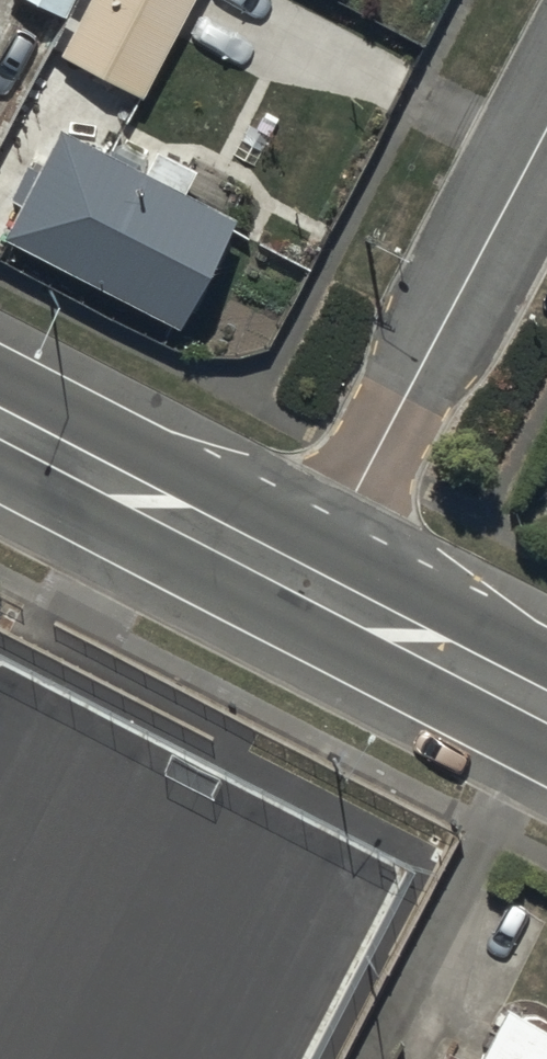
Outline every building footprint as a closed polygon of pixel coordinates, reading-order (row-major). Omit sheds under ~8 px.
[(66,20),(76,0),(27,0),(66,20)] [(61,59),(142,101),(195,0),(92,0),(61,59)] [(1,245),(179,334),(238,217),(60,128),(1,245)] [(513,1022),(494,1058),(546,1058),(546,1040),(513,1022)]
